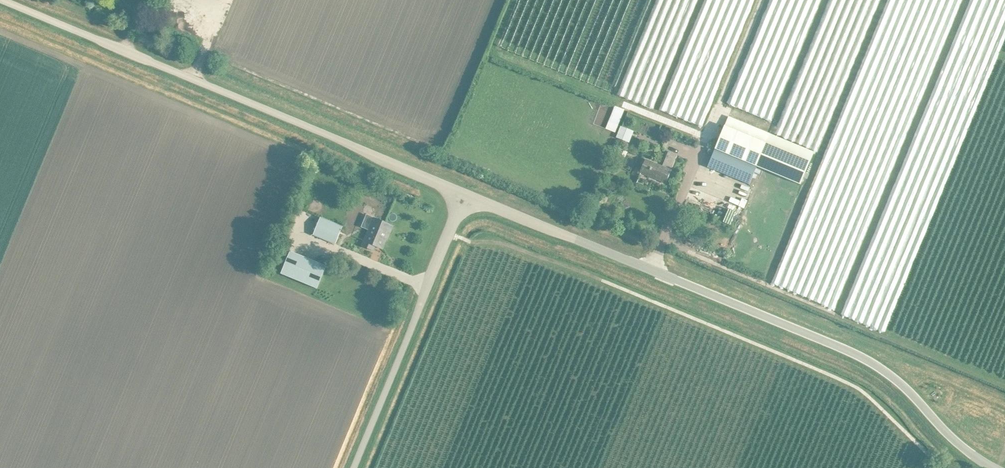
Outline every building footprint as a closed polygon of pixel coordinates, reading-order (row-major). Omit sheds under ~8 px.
[(218,15),(225,17),(231,0),(223,0),(218,15)] [(600,125),(609,128),(617,104),(607,101),(600,125)] [(624,140),(629,128),(622,126),(618,137),(624,140)] [(724,126),(715,149),(757,167),(798,185),(808,164),(724,126)] [(715,149),(707,167),(749,186),(757,167),(715,149)] [(664,183),(676,154),(667,151),(661,165),(645,159),(640,173),(664,183)] [(689,192),(687,196),(699,202),(701,197),(689,192)] [(337,249),(346,229),(319,217),(310,236),(337,249)] [(373,218),(361,246),(373,251),(375,246),(382,249),(387,236),(388,236),(393,226),(377,219),(377,220),(373,218)] [(320,294),(330,268),(289,252),(279,278),(320,294)]
